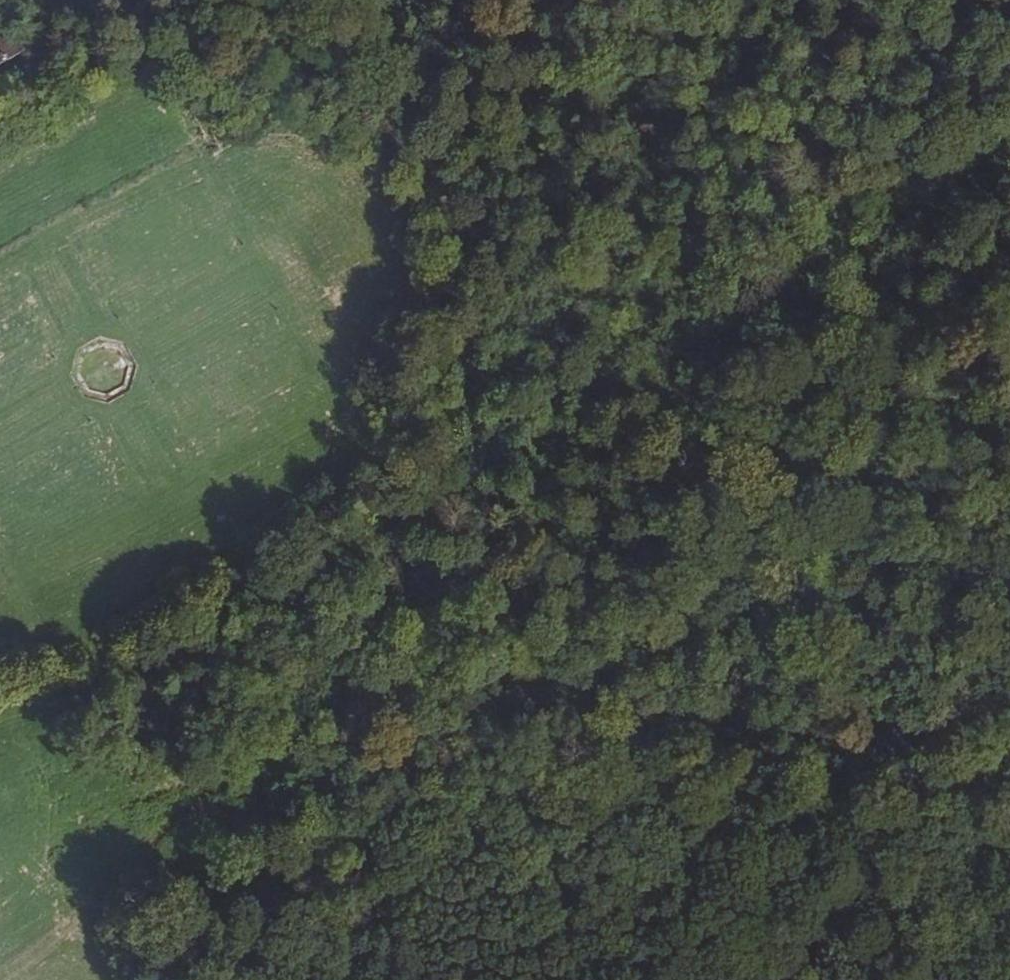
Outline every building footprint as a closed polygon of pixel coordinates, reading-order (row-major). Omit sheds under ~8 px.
[(28,50),(11,34),(0,41),(0,66),(28,50)] [(118,349),(101,345),(84,355),(79,374),(89,390),(106,395),(123,385),(128,367),(118,349)]
